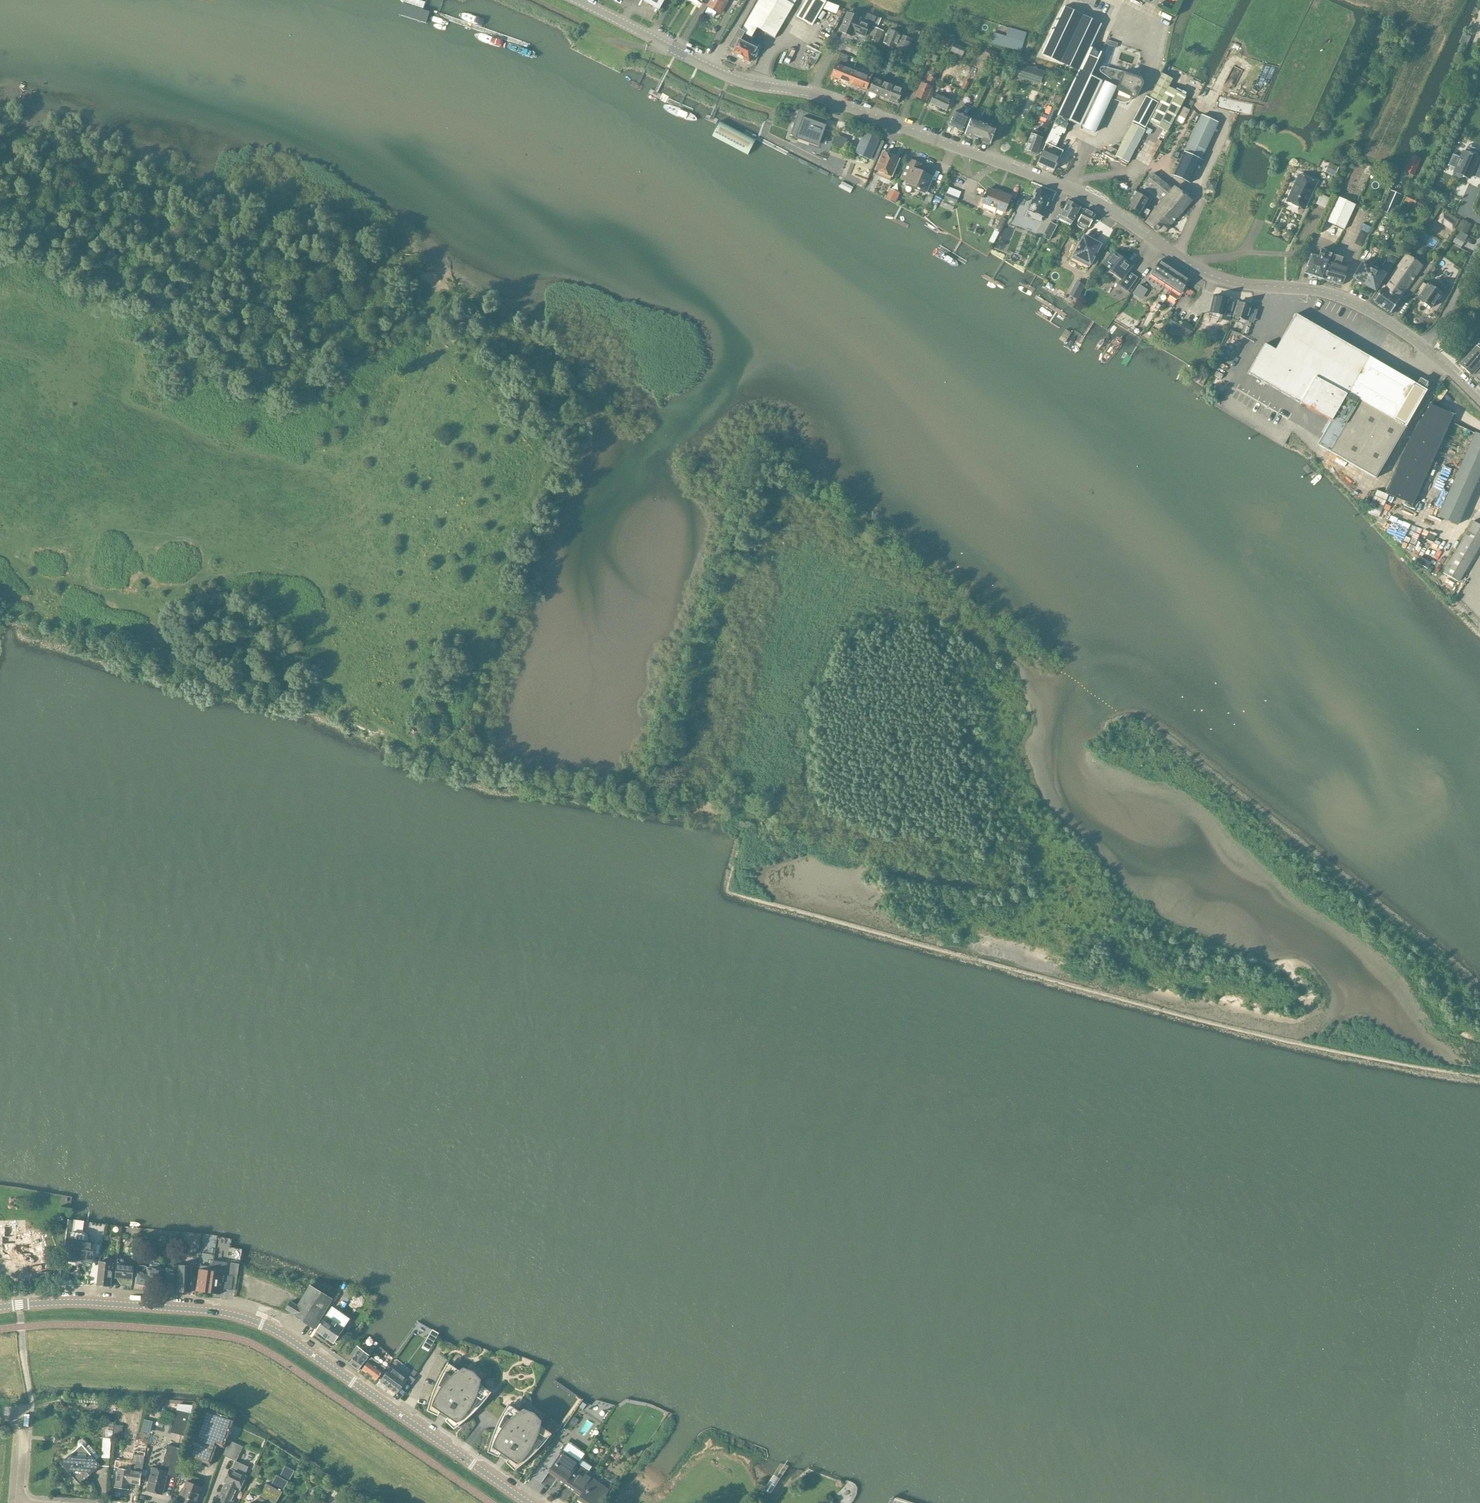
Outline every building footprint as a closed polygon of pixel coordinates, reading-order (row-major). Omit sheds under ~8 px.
[(664,0),(642,0),(659,10),(664,0)] [(718,13),(720,15),(727,3),(725,2),(726,0),(711,0),(707,7),(718,13)] [(741,31),(744,32),(751,36),(757,27),(774,37),(793,5),(784,0),(759,0),(741,31)] [(797,16),(811,25),(826,2),(822,0),(807,0),(797,16)] [(823,9),(836,14),(839,6),(826,1),(823,9)] [(426,23),(430,12),(403,4),(399,14),(426,23)] [(1060,17),(1097,33),(1101,25),(1064,8),(1060,17)] [(858,20),(859,18),(848,13),(840,31),(851,36),(853,32),(864,36),(869,25),(858,20)] [(877,28),(880,21),(881,19),(877,17),(868,38),(878,42),(883,31),(877,28)] [(1060,17),(1043,54),(1079,70),(1057,116),(1094,133),(1109,100),(1113,92),(1115,87),(1102,83),(1103,81),(1090,75),(1101,55),(1089,49),(1097,33),(1060,17)] [(889,30),(883,44),(895,49),(901,35),(894,32),(895,30),(890,28),(889,30)] [(1021,51),(1026,33),(1008,28),(1006,37),(994,33),(991,43),(1021,51)] [(752,56),(753,57),(754,56),(755,55),(756,54),(756,53),(757,52),(757,51),(757,50),(757,49),(740,41),(744,32),(741,31),(739,29),(729,46),(735,49),(733,52),(738,54),(738,55),(737,57),(743,59),(749,62),(752,56)] [(931,35),(925,32),(922,31),(919,40),(927,43),(931,35)] [(906,53),(911,40),(906,37),(901,36),(896,48),(906,53)] [(940,36),(937,42),(948,47),(950,41),(947,39),(948,38),(944,36),(943,37),(940,36)] [(951,51),(962,55),(965,48),(954,43),(951,51)] [(987,48),(983,56),(995,61),(999,54),(987,48)] [(841,53),(836,64),(844,67),(849,56),(841,53)] [(1003,57),(999,66),(1004,68),(1008,59),(1003,57)] [(831,76),(849,83),(853,71),(844,67),(836,64),(831,76)] [(1039,83),(1043,72),(1022,65),(1018,77),(1039,83)] [(853,71),(849,83),(866,90),(871,78),(870,78),(872,74),(854,67),(853,71)] [(993,74),(1004,79),(1007,73),(996,68),(993,74)] [(1103,81),(1102,83),(1115,87),(1113,92),(1117,93),(1117,94),(1117,95),(1117,96),(1118,96),(1118,97),(1119,98),(1120,98),(1120,99),(1121,99),(1122,99),(1123,99),(1124,99),(1125,98),(1126,98),(1126,97),(1126,96),(1127,96),(1131,95),(1131,96),(1131,97),(1132,97),(1132,98),(1133,98),(1134,98),(1135,98),(1135,97),(1136,97),(1136,96),(1136,95),(1136,94),(1136,93),(1135,93),(1141,87),(1141,86),(1141,85),(1142,84),(1142,83),(1141,82),(1141,81),(1140,80),(1139,79),(1138,79),(1137,78),(1110,69),(1108,77),(1113,81),(1111,85),(1103,81)] [(1160,102),(1150,123),(1167,132),(1186,97),(1169,87),(1173,79),(1162,73),(1150,96),(1160,102)] [(926,101),(931,87),(935,79),(929,77),(926,85),(921,83),(915,97),(926,101)] [(869,91),(878,95),(883,83),(874,79),(869,91)] [(883,83),(878,95),(888,99),(893,86),(883,83)] [(893,86),(888,99),(897,102),(903,90),(893,86)] [(946,111),(952,97),(941,91),(939,96),(934,94),(930,103),(946,111)] [(1132,122),(1145,129),(1159,103),(1146,96),(1132,122)] [(1048,128),(1056,109),(1052,107),(1048,115),(1043,113),(1041,117),(1046,119),(1043,126),(1048,128)] [(798,110),(790,135),(795,137),(799,138),(800,135),(805,137),(806,141),(817,144),(824,125),(826,119),(820,117),(807,112),(798,110)] [(963,132),(969,118),(955,111),(948,126),(963,132)] [(1201,159),(1218,123),(1201,115),(1184,151),(1201,159)] [(974,136),(978,138),(984,124),(971,119),(965,134),(973,137),(974,136)] [(1054,124),(1051,131),(1061,136),(1062,133),(1064,134),(1066,129),(1065,129),(1068,124),(1057,119),(1054,124)] [(984,124),(978,138),(982,139),(981,140),(989,143),(995,128),(984,124)] [(1128,162),(1144,130),(1132,124),(1115,156),(1128,162)] [(1036,154),(1042,139),(1044,135),(1033,130),(1031,134),(1025,149),(1036,154)] [(1051,131),(1046,144),(1056,148),(1061,136),(1051,131)] [(864,133),(855,153),(870,159),(875,161),(881,150),(875,147),(878,139),(864,133)] [(1062,152),(1053,147),(1046,144),(1045,146),(1038,162),(1054,170),(1062,152)] [(1477,157),(1472,155),(1473,154),(1470,153),(1470,154),(1463,151),(1460,157),(1453,154),(1448,165),(1455,168),(1453,172),(1468,179),(1470,175),(1479,180),(1479,178),(1479,151),(1477,157)] [(883,152),(875,172),(874,174),(891,180),(899,158),(883,152)] [(1184,152),(1173,175),(1190,183),(1200,160),(1184,152)] [(1413,175),(1421,159),(1413,155),(1405,171),(1413,175)] [(926,191),(933,176),(918,170),(921,164),(909,159),(901,178),(907,181),(906,183),(926,191)] [(1156,198),(1161,201),(1153,210),(1144,221),(1147,223),(1156,231),(1159,227),(1165,231),(1192,201),(1174,187),(1173,189),(1167,184),(1168,183),(1154,172),(1141,188),(1156,199),(1156,198)] [(1305,207),(1316,183),(1302,177),(1299,185),(1295,183),(1286,201),(1298,207),(1300,204),(1305,207)] [(1004,212),(1011,196),(997,190),(996,192),(988,188),(985,196),(984,195),(983,198),(981,197),(978,206),(996,213),(997,209),(1004,212)] [(1031,204),(1028,211),(1043,217),(1045,213),(1051,195),(1043,192),(1043,190),(1039,188),(1038,190),(1037,189),(1031,204)] [(1390,190),(1381,210),(1392,215),(1401,195),(1390,190)] [(1133,198),(1129,206),(1140,212),(1147,199),(1135,192),(1131,197),(1133,198)] [(945,198),(956,203),(958,198),(947,193),(945,198)] [(1326,208),(1330,199),(1320,194),(1316,204),(1326,208)] [(1407,194),(1404,201),(1413,205),(1414,205),(1425,210),(1430,212),(1432,207),(1422,201),(1407,194)] [(1337,197),(1325,222),(1344,230),(1355,205),(1338,197),(1337,197)] [(952,210),(954,205),(943,200),(941,206),(952,210)] [(1069,200),(1061,214),(1059,217),(1070,224),(1081,207),(1077,205),(1069,200)] [(1078,221),(1088,227),(1091,221),(1092,221),(1092,220),(1092,219),(1094,214),(1085,209),(1078,221)] [(1443,213),(1437,221),(1443,225),(1446,221),(1455,228),(1458,223),(1458,222),(1459,220),(1445,211),(1444,213),(1443,213)] [(1001,217),(996,229),(1001,231),(1006,220),(1001,217)] [(1049,240),(1056,226),(1050,222),(1044,234),(1047,235),(1045,238),(1049,240)] [(1423,230),(1417,239),(1434,250),(1440,241),(1423,230)] [(1100,244),(1084,236),(1073,255),(1090,264),(1100,244)] [(1304,274),(1324,280),(1329,263),(1328,263),(1329,262),(1331,254),(1325,252),(1325,251),(1321,250),(1318,257),(1310,255),(1304,274)] [(1128,270),(1132,266),(1112,251),(1102,265),(1121,278),(1117,284),(1127,291),(1137,277),(1128,270)] [(1329,263),(1324,280),(1342,285),(1348,269),(1347,269),(1348,266),(1348,265),(1348,264),(1348,263),(1347,262),(1346,261),(1345,261),(1342,260),(1343,258),(1334,255),(1331,263),(1329,262),(1328,263),(1329,263)] [(1391,312),(1422,266),(1406,255),(1392,274),(1382,289),(1374,300),(1391,312)] [(1160,260),(1150,274),(1158,279),(1165,284),(1174,271),(1172,269),(1172,268),(1168,265),(1163,262),(1162,263),(1160,261),(1161,260),(1160,260)] [(1358,281),(1364,285),(1374,269),(1363,262),(1354,277),(1359,280),(1358,281)] [(1374,269),(1364,285),(1369,288),(1370,287),(1375,290),(1384,275),(1374,269)] [(1165,284),(1161,290),(1168,294),(1169,292),(1172,289),(1182,274),(1177,271),(1176,272),(1174,271),(1165,284)] [(1172,289),(1169,292),(1171,293),(1170,295),(1176,299),(1177,297),(1178,298),(1181,295),(1182,293),(1188,281),(1189,280),(1188,280),(1186,279),(1187,279),(1186,279),(1187,278),(1182,274),(1172,289)] [(1083,284),(1077,281),(1070,293),(1076,297),(1083,284)] [(1440,293),(1443,288),(1437,284),(1433,289),(1427,284),(1426,286),(1422,283),(1418,289),(1422,292),(1417,299),(1431,308),(1440,294),(1440,293)] [(1139,284),(1132,294),(1141,300),(1142,299),(1148,291),(1142,286),(1139,284)] [(1191,299),(1193,295),(1195,293),(1186,287),(1182,293),(1191,299)] [(1229,320),(1233,303),(1228,302),(1229,299),(1222,297),(1222,296),(1216,294),(1216,296),(1214,295),(1210,313),(1221,316),(1220,318),(1229,320)] [(1238,318),(1248,321),(1253,306),(1251,306),(1249,305),(1250,304),(1244,302),(1244,303),(1238,302),(1232,320),(1237,321),(1238,318)] [(1365,354),(1296,314),(1275,349),(1265,343),(1263,347),(1248,373),(1300,403),(1300,404),(1301,404),(1330,419),(1331,420),(1317,444),(1375,478),(1426,391),(1427,390),(1426,390),(1427,390),(1424,388),(1427,384),(1419,379),(1416,384),(1365,354)] [(1437,342),(1437,343),(1440,346),(1441,345),(1445,340),(1441,337),(1437,342)] [(1479,366),(1479,351),(1475,346),(1459,364),(1471,375),(1479,366)] [(1414,430),(1385,493),(1413,505),(1413,504),(1450,422),(1453,415),(1431,404),(1414,430)] [(1438,516),(1457,524),(1458,523),(1457,522),(1479,471),(1479,435),(1475,433),(1438,515),(1438,516)] [(1473,520),(1443,573),(1458,582),(1478,547),(1479,548),(1479,525),(1473,520)] [(1420,557),(1417,562),(1427,569),(1431,563),(1420,557)] [(29,1236),(29,1232),(29,1231),(29,1230),(29,1229),(29,1228),(28,1227),(28,1226),(27,1226),(27,1225),(26,1225),(26,1224),(25,1224),(25,1223),(24,1223),(23,1222),(22,1222),(21,1222),(20,1222),(19,1222),(18,1222),(17,1222),(16,1222),(15,1222),(15,1223),(14,1223),(14,1224),(13,1224),(12,1224),(12,1225),(11,1226),(11,1227),(10,1227),(10,1228),(10,1229),(9,1230),(9,1231),(10,1238),(10,1247),(15,1247),(16,1258),(46,1256),(48,1241),(29,1239),(29,1236)] [(92,1261),(95,1243),(85,1241),(85,1238),(85,1237),(85,1236),(85,1235),(84,1235),(83,1234),(72,1232),(68,1257),(83,1259),(83,1260),(92,1261)] [(111,1286),(113,1260),(112,1258),(107,1258),(105,1260),(104,1262),(100,1262),(98,1285),(111,1286)] [(132,1285),(134,1265),(123,1264),(124,1259),(118,1259),(116,1278),(121,1278),(121,1284),(132,1285)] [(211,1271),(208,1292),(220,1294),(221,1288),(231,1289),(232,1284),(236,1285),(237,1277),(239,1264),(231,1263),(229,1275),(225,1275),(227,1263),(213,1261),(212,1271),(211,1271)] [(137,1272),(136,1284),(160,1286),(160,1283),(175,1284),(177,1269),(166,1268),(166,1271),(161,1271),(161,1269),(159,1269),(160,1264),(151,1263),(150,1268),(147,1268),(146,1266),(139,1266),(138,1267),(137,1272)] [(179,1265),(178,1291),(191,1292),(192,1266),(179,1265)] [(208,1292),(211,1271),(212,1267),(200,1265),(197,1291),(208,1292)] [(318,1323),(332,1299),(312,1285),(298,1306),(291,1302),(286,1309),(293,1313),(293,1314),(314,1329),(318,1323)] [(363,1302),(358,1299),(355,1304),(360,1307),(363,1302)] [(325,1337),(340,1314),(332,1308),(316,1331),(325,1337)] [(333,1343),(343,1328),(342,1327),(344,1323),(347,1326),(350,1321),(340,1314),(325,1337),(333,1343)] [(351,1361),(350,1362),(359,1369),(360,1367),(371,1353),(361,1346),(360,1348),(357,1346),(350,1354),(354,1357),(352,1360),(351,1361)] [(384,1369),(385,1368),(371,1357),(367,1362),(362,1369),(376,1380),(384,1369)] [(547,1439),(551,1435),(540,1427),(541,1421),(534,1413),(524,1409),(518,1412),(507,1405),(505,1408),(488,1396),(490,1393),(480,1386),(481,1379),(474,1371),(463,1367),(457,1371),(447,1364),(444,1369),(441,1375),(438,1380),(435,1386),(433,1392),(431,1398),(429,1404),(441,1412),(440,1414),(446,1418),(447,1416),(460,1425),(464,1421),(468,1418),(472,1414),(476,1410),(480,1406),(500,1419),(497,1424),(495,1429),(493,1434),(491,1440),(490,1445),(502,1453),(500,1455),(507,1460),(508,1457),(520,1466),(525,1462),(529,1459),(533,1455),(537,1451),(540,1447),(544,1443),(547,1439)] [(396,1393),(399,1389),(404,1393),(414,1380),(409,1376),(407,1379),(391,1367),(380,1381),(396,1393)] [(224,1448),(235,1418),(206,1407),(188,1456),(211,1464),(218,1445),(224,1448)] [(185,1435),(191,1412),(177,1408),(171,1432),(185,1435)] [(103,1438),(101,1466),(109,1467),(111,1439),(112,1439),(113,1423),(104,1420),(103,1438)] [(122,1435),(123,1427),(114,1424),(113,1434),(122,1435)] [(236,1461),(243,1446),(229,1439),(223,1455),(236,1460),(236,1461)] [(79,1447),(61,1463),(79,1484),(100,1466),(95,1460),(99,1457),(89,1445),(85,1449),(85,1448),(84,1447),(86,1446),(86,1443),(84,1441),(82,1440),(80,1441),(78,1443),(78,1445),(79,1447)] [(178,1472),(184,1449),(168,1444),(161,1469),(153,1467),(147,1490),(162,1494),(167,1474),(177,1477),(178,1472)] [(564,1483),(578,1464),(579,1462),(562,1451),(548,1472),(564,1483)] [(140,1484),(145,1455),(133,1453),(131,1469),(118,1467),(115,1487),(128,1489),(129,1482),(140,1484)] [(578,1464),(564,1483),(563,1485),(580,1496),(592,1478),(594,1475),(588,1471),(589,1470),(591,1467),(581,1459),(579,1462),(578,1464)] [(238,1488),(240,1489),(246,1476),(244,1475),(249,1466),(236,1461),(236,1460),(232,1469),(230,1469),(224,1481),(226,1482),(219,1498),(215,1496),(212,1502),(232,1502),(238,1488)] [(256,1464),(251,1475),(259,1478),(260,1475),(259,1474),(262,1467),(256,1464)] [(295,1470),(285,1465),(280,1476),(276,1474),(271,1485),(267,1483),(260,1496),(256,1502),(264,1502),(265,1500),(269,1501),(268,1502),(272,1502),(276,1502),(295,1470)] [(609,1490),(592,1478),(580,1496),(577,1500),(582,1502),(600,1502),(609,1490)] [(202,1487),(187,1481),(179,1502),(196,1502),(202,1487)] [(617,1493),(611,1502),(631,1502),(617,1493)]
